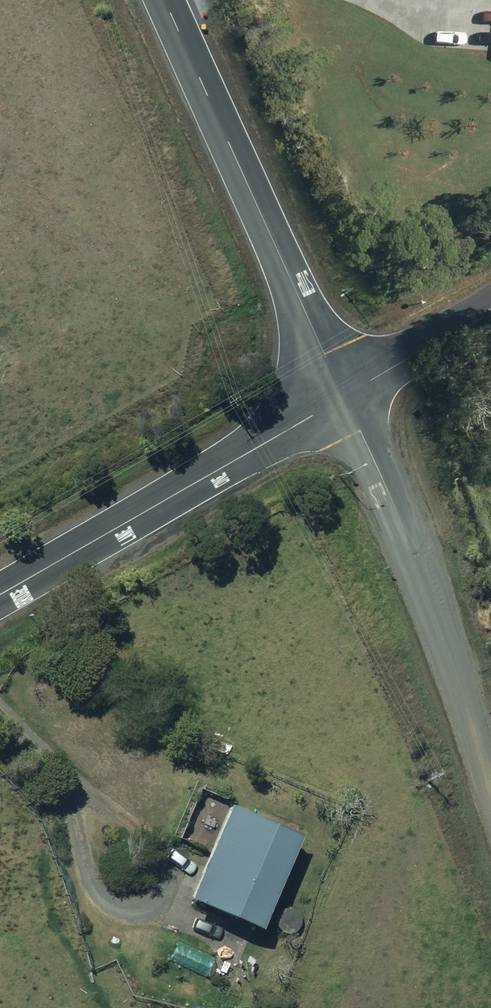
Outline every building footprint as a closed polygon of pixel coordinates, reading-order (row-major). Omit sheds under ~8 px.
[(301,839),(224,805),(183,897),(260,931),(301,839)]
